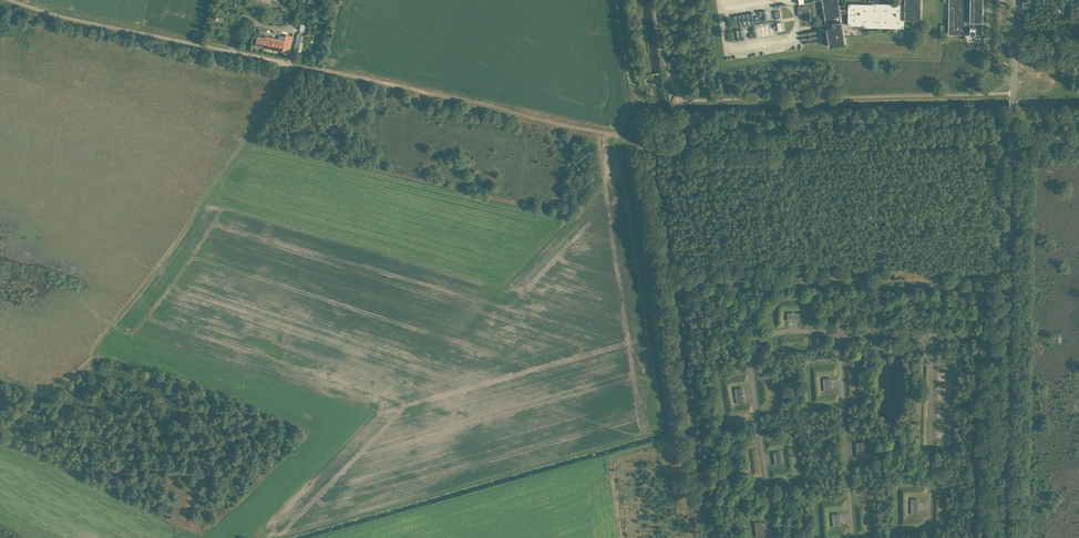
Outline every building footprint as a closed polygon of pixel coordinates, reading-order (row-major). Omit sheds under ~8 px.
[(873,3),(848,3),(848,9),(840,8),(838,0),(822,0),(825,23),(826,23),(827,27),(826,27),(829,46),(845,43),(842,25),(842,21),(840,13),(848,13),(848,25),(864,25),(864,27),(904,28),(904,20),(913,20),(913,23),(917,23),(917,20),(920,20),(921,0),(904,0),(904,3),(876,3),(876,5),(873,5),(873,3)] [(983,0),(949,0),(948,34),(982,35),(983,0)] [(298,32),(295,48),(293,54),(300,55),(305,34),(298,32)] [(288,52),(290,37),(279,35),(278,39),(265,36),(264,38),(256,36),(255,45),(288,52)] [(832,390),(832,388),(831,378),(823,378),(824,391),(832,390)] [(745,402),(744,400),(743,387),(735,389),(737,404),(745,402)] [(856,442),(857,454),(857,457),(865,457),(864,441),(856,442)] [(774,452),(775,460),(775,465),(783,464),(781,451),(774,452)] [(841,526),(841,523),(840,513),(832,514),(833,526),(841,526)] [(764,536),(764,533),(762,521),(755,522),(757,537),(764,536)]
